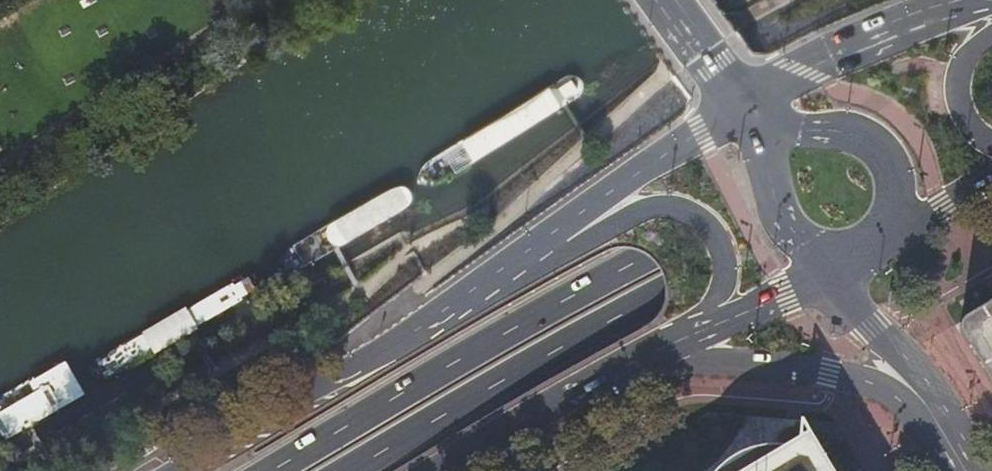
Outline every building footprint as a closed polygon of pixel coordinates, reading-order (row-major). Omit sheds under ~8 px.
[(962,336),(991,388),(991,304),(964,320),(961,323),(960,328),(960,332),(962,336)] [(808,436),(783,449),(775,449),(764,449),(755,450),(746,453),(736,457),(730,461),(721,468),(717,470),(829,470),(808,436)]
